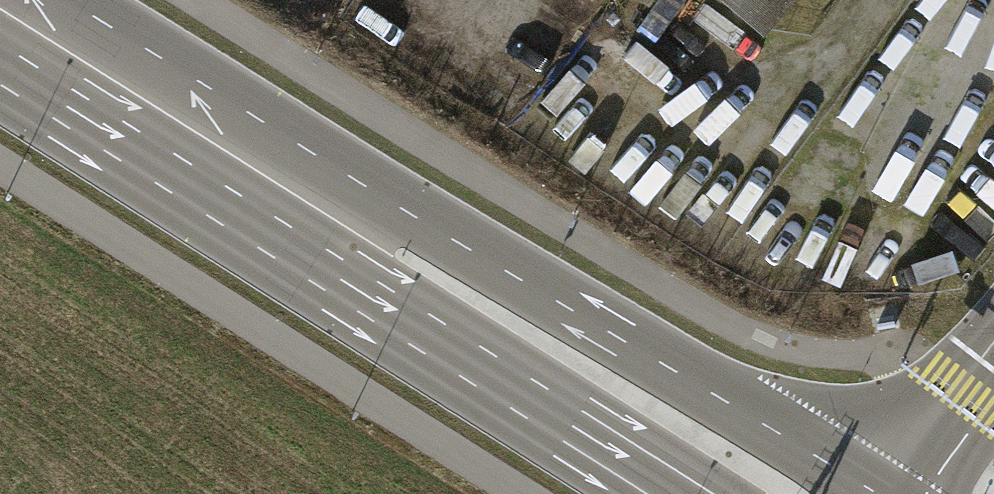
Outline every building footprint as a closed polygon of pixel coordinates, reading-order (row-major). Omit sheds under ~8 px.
[(757,37),(787,0),(711,0),(757,37)]
